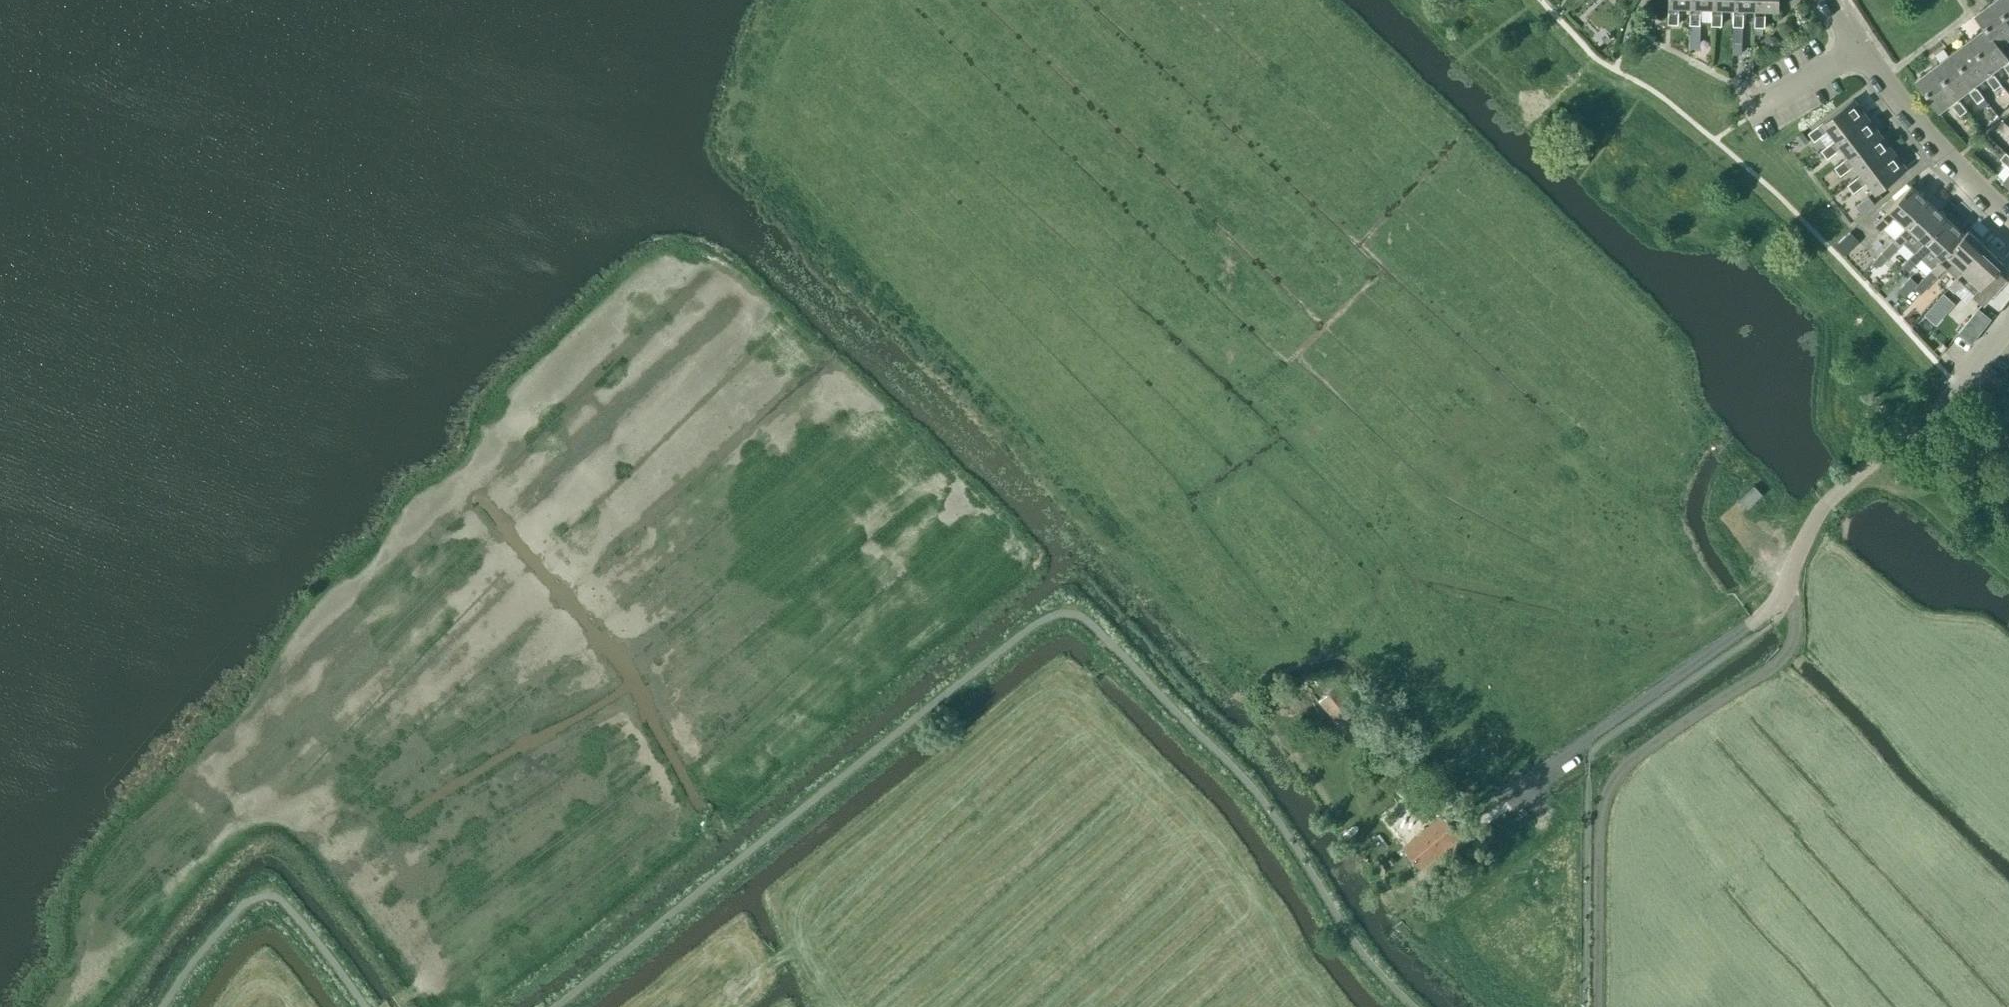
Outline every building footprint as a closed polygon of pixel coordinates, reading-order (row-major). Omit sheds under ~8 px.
[(1691,0),(1669,0),(1668,24),(1678,24),(1679,6),(1691,6),(1691,0)] [(1712,0),(1691,0),(1691,6),(1690,24),(1700,25),(1700,7),(1712,7),(1712,0)] [(1734,0),(1712,0),(1712,7),(1712,25),(1721,25),(1722,7),(1734,8),(1734,0)] [(1756,0),(1734,0),(1734,8),(1733,26),(1743,26),(1743,8),(1755,9),(1756,0)] [(1755,9),(1755,27),(1764,27),(1765,9),(1779,9),(1779,0),(1756,0),(1755,9)] [(1994,1),(2008,21),(2008,0),(1995,0),(1994,1)] [(1994,1),(1974,15),(1984,28),(1986,27),(1999,44),(2008,36),(2008,21),(1994,1)] [(1690,24),(1690,37),(1700,37),(1701,25),(1700,25),(1690,24)] [(1999,44),(1986,27),(1984,28),(1968,40),(1991,70),(2001,62),(2008,72),(2008,57),(1999,44)] [(1769,36),(1765,40),(1766,46),(1770,50),(1775,50),(1778,46),(1778,40),(1775,36),(1769,36)] [(2001,83),(1991,70),(1968,40),(1951,53),(1974,83),(1984,76),(1994,89),(2001,83)] [(1984,97),(1974,83),(1951,53),(1934,66),(1957,97),(1967,89),(1977,102),(1983,97),(1984,97)] [(1967,110),(1957,97),(1934,66),(1915,80),(1939,111),(1950,102),(1960,115),(1967,110)] [(1977,102),(1982,109),(1988,104),(1983,97),(1977,102)] [(1836,139),(1867,116),(1853,99),(1809,133),(1814,141),(1829,130),(1836,139)] [(1849,156),(1880,134),(1867,116),(1836,139),(1822,150),(1827,158),(1842,147),(1849,156)] [(1802,131),(1795,137),(1801,146),(1809,141),(1802,131)] [(1862,174),(1893,151),(1880,134),(1849,156),(1835,167),(1840,175),(1855,164),(1862,174)] [(2006,151),(2005,152),(1988,136),(1983,142),(2000,158),(2008,165),(2008,154),(2006,151)] [(1893,151),(1862,174),(1847,185),(1853,192),(1868,181),(1876,192),(1907,169),(1893,151)] [(1906,226),(1929,202),(1911,185),(1874,225),(1881,231),(1895,216),(1906,226)] [(1906,226),(1885,249),(1891,254),(1898,247),(1899,247),(1903,242),(1914,253),(1924,242),(1924,243),(1947,218),(1929,202),(1906,226)] [(1924,242),(1914,253),(1903,265),(1909,270),(1915,263),(1916,264),(1921,258),(1932,269),(1941,259),(1942,259),(1964,234),(1947,218),(1924,243),(1924,242)] [(1963,271),(1986,247),(1968,230),(1964,234),(1942,259),(1941,259),(1932,269),(1914,288),(1921,294),(1951,261),(1963,271)] [(1844,255),(1859,240),(1850,232),(1835,247),(1844,255)] [(1963,271),(1948,286),(1955,292),(1969,277),(1980,287),(1972,296),(1983,306),(2007,280),(1997,270),(2004,263),(1986,247),(1963,271)] [(1876,259),(1872,263),(1875,266),(1882,265),(1888,259),(1881,253),(1876,259)] [(1991,319),(1978,308),(1958,333),(1971,344),(1991,319)] [(1748,508),(1763,494),(1754,485),(1740,499),(1748,508)] [(1351,737),(1364,726),(1366,724),(1334,687),(1331,690),(1319,700),(1351,737)] [(1422,868),(1460,836),(1441,814),(1403,847),(1422,868)]
